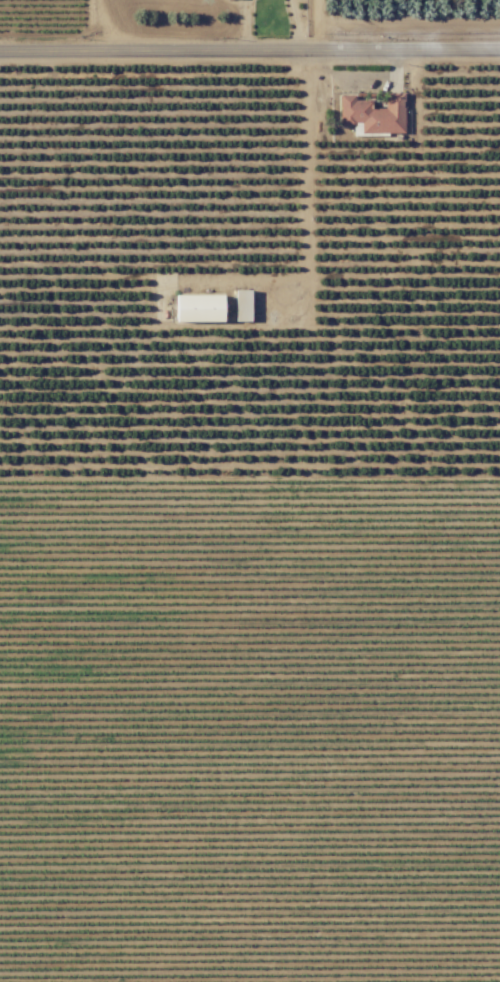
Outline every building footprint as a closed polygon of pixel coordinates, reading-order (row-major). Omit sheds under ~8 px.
[(404,132),(403,92),(384,92),(384,108),(371,108),(371,99),(355,100),(355,94),(339,94),(339,125),(353,125),(353,133),(404,132)] [(250,320),(250,289),(234,289),(235,321),(250,320)] [(222,294),(175,294),(175,321),(223,321),(222,294)]
